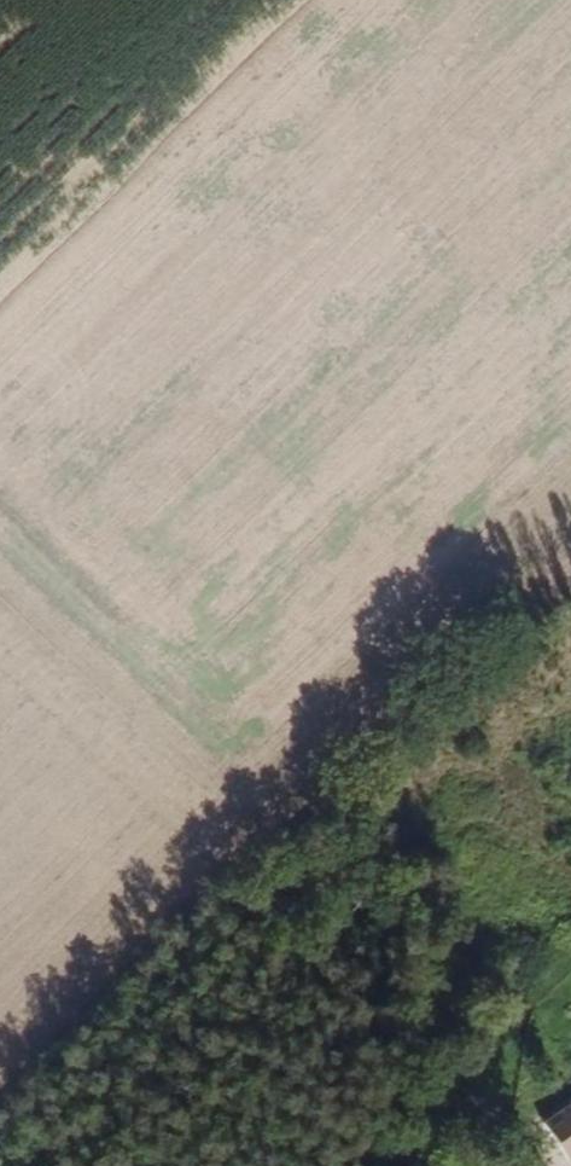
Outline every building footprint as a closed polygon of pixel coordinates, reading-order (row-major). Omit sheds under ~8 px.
[(546,1122),(570,1161),(570,1105),(546,1122)]
